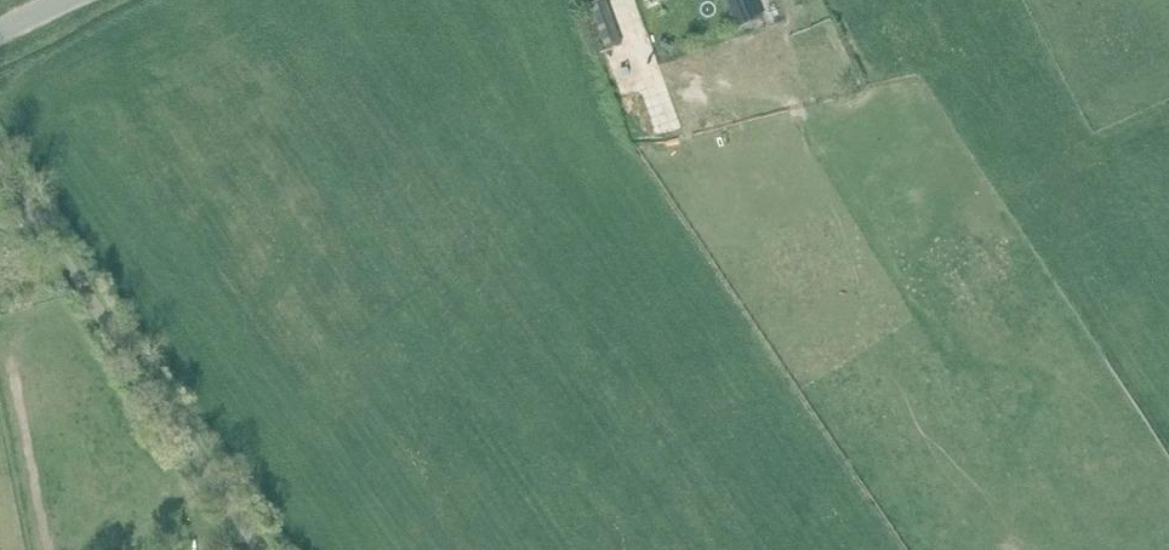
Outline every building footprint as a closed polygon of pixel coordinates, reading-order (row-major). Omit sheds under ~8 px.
[(629,42),(598,48),(605,82),(625,78),(622,63),(633,61),(629,42)]
